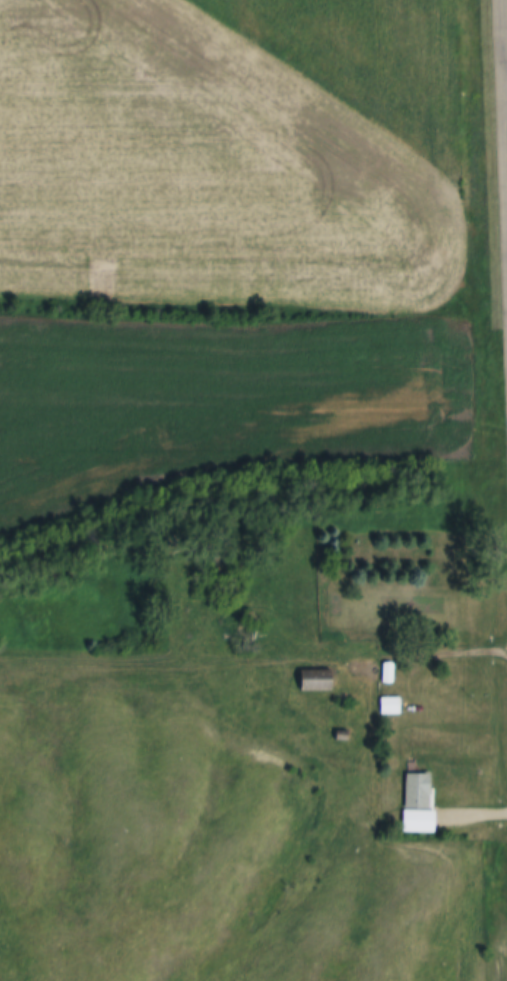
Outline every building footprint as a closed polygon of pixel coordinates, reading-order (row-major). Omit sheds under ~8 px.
[(382,664),(394,664),(393,684),(382,684),(382,664)] [(300,671),(333,671),(333,692),(300,692),(300,671)] [(380,698),(400,698),(400,716),(380,716),(380,698)] [(337,731),(350,732),(349,742),(336,741),(337,731)] [(406,810),(407,775),(432,776),(431,811),(436,811),(436,835),(403,834),(404,810),(406,810)]
